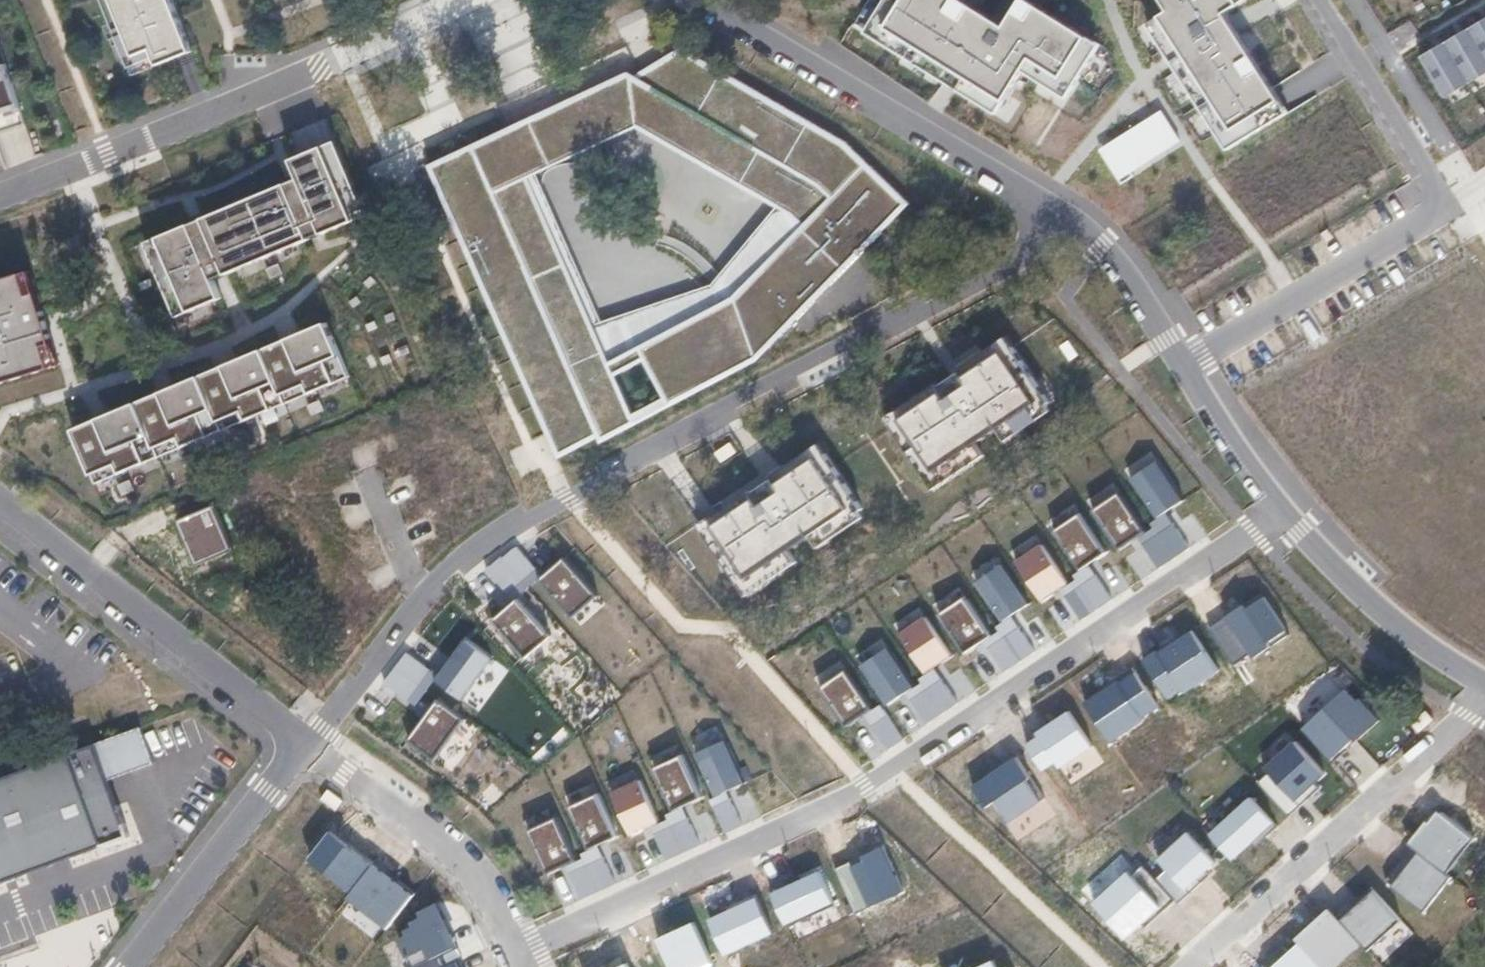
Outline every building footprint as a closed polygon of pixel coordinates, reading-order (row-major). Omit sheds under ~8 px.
[(128,54),(152,47),(160,59),(178,53),(192,48),(175,0),(106,0),(128,54)] [(1101,44),(1030,0),(1022,0),(1006,26),(963,0),(886,0),(865,32),(904,55),(997,113),(1023,71),(1067,97),(1101,44)] [(1170,10),(1148,24),(1228,150),(1290,113),(1223,13),(1244,0),(1163,0),(1170,10)] [(1427,57),(1454,95),(1484,80),(1484,19),(1427,57)] [(756,362),(911,204),(846,142),(681,47),(633,76),(628,72),(573,98),(430,165),(558,459),(600,437),(601,444),(756,362)] [(29,121),(13,62),(0,66),(0,130),(29,121)] [(1180,140),(1159,109),(1098,150),(1121,184),(1134,176),(1131,172),(1180,140)] [(359,216),(328,143),(307,151),(286,160),(295,181),(199,220),(151,240),(182,314),(213,301),(206,282),(220,276),(308,238),(359,216)] [(0,286),(0,382),(47,371),(41,353),(49,351),(34,298),(27,299),(20,279),(0,286)] [(91,424),(69,434),(92,486),(332,390),(319,363),(339,354),(326,323),(286,340),(226,366),(170,390),(91,424)] [(956,392),(944,383),(893,412),(942,483),(991,453),(983,441),(1004,428),(1011,441),(1059,409),(1012,336),(968,367),(978,380),(956,392)] [(771,501),(760,487),(702,527),(755,598),(806,566),(794,548),(823,529),(832,543),(873,519),(863,509),(869,507),(827,442),(777,470),(789,485),(771,501)] [(1138,475),(1163,519),(1189,501),(1162,461),(1138,475)] [(1099,503),(1128,547),(1156,529),(1127,489),(1099,503)] [(210,506),(174,523),(193,563),(229,546),(210,506)] [(1063,526),(1087,565),(1109,549),(1087,511),(1063,526)] [(1193,546),(1178,522),(1144,545),(1161,571),(1193,546)] [(1077,584),(1047,545),(1020,565),(1049,600),(1077,584)] [(541,566),(522,546),(490,568),(515,592),(541,566)] [(610,593),(572,552),(540,578),(575,620),(610,593)] [(1034,601),(1008,565),(981,583),(1007,620),(1034,601)] [(1066,604),(1083,624),(1120,601),(1104,575),(1066,604)] [(1241,603),(1212,628),(1235,666),(1248,656),(1252,659),(1271,646),(1271,640),(1286,630),(1262,592),(1246,606),(1241,603)] [(554,634),(519,597),(492,616),(528,660),(554,634)] [(966,597),(941,614),(966,651),(996,634),(966,597)] [(931,618),(899,638),(928,673),(956,653),(931,618)] [(987,647),(1006,677),(1036,651),(1022,623),(987,647)] [(1192,628),(1145,660),(1171,699),(1221,671),(1192,628)] [(496,655),(474,638),(440,679),(467,700),(496,655)] [(892,646),(858,671),(879,706),(885,714),(919,686),(892,646)] [(410,654),(387,681),(410,699),(431,670),(410,654)] [(852,663),(827,682),(851,724),(879,706),(858,671),(852,663)] [(1135,669),(1084,702),(1113,740),(1159,707),(1135,669)] [(913,701),(926,723),(964,702),(944,679),(913,701)] [(1374,719),(1346,686),(1301,724),(1329,757),(1374,719)] [(470,719),(449,700),(417,738),(443,763),(470,719)] [(1093,746),(1073,715),(1027,745),(1044,770),(1057,762),(1061,768),(1093,746)] [(872,731),(886,750),(902,741),(888,719),(872,731)] [(0,774),(0,877),(131,830),(111,774),(155,760),(143,723),(0,774)] [(727,740),(700,752),(718,795),(748,781),(727,740)] [(1325,776),(1296,743),(1266,770),(1270,773),(1258,783),(1289,817),(1320,789),(1316,784),(1325,776)] [(689,748),(647,768),(649,770),(670,818),(714,797),(689,748)] [(1015,755),(975,783),(992,806),(995,801),(1010,821),(1046,798),(1015,755)] [(649,770),(606,788),(626,836),(631,843),(671,822),(670,818),(649,770)] [(604,783),(570,800),(594,850),(626,836),(606,788),(604,783)] [(1278,827),(1251,798),(1246,803),(1244,801),(1228,816),(1230,818),(1211,835),(1234,859),(1262,834),(1266,838),(1278,827)] [(733,800),(715,805),(726,835),(746,827),(733,800)] [(563,811),(529,825),(553,873),(582,857),(563,811)] [(1478,839),(1440,811),(1410,842),(1413,848),(1447,872),(1478,839)] [(694,817),(657,834),(669,861),(709,846),(694,817)] [(375,863),(331,831),(309,862),(352,893),(375,863)] [(1216,863),(1188,833),(1158,859),(1190,894),(1210,875),(1207,872),(1216,863)] [(885,845),(839,868),(859,914),(906,892),(885,845)] [(1413,848),(1387,882),(1426,912),(1452,878),(1447,872),(1413,848)] [(607,855),(573,870),(584,896),(620,884),(607,855)] [(350,898),(388,927),(417,894),(375,863),(352,893),(350,898)] [(822,867),(767,893),(784,927),(837,903),(822,867)] [(1146,892),(1129,873),(1094,904),(1125,937),(1161,907),(1146,892)] [(1402,921),(1372,888),(1352,906),(1348,903),(1335,914),(1361,943),(1369,951),(1402,921)] [(758,895),(711,919),(728,956),(776,933),(758,895)] [(457,950),(438,903),(419,909),(420,917),(412,921),(413,927),(406,929),(407,934),(399,938),(410,956),(425,949),(433,961),(457,950)] [(1327,906),(1297,939),(1300,942),(1321,966),(1337,966),(1361,943),(1335,914),(1327,906)] [(657,937),(670,966),(714,966),(694,920),(657,937)] [(1272,966),(1321,966),(1300,942),(1272,966)]
